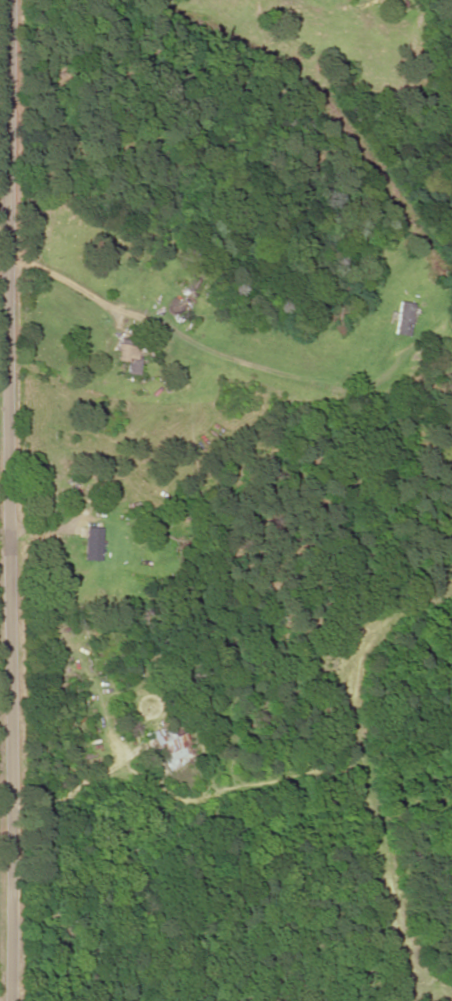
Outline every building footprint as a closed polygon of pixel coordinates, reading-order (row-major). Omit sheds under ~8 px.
[(414,304),(399,302),(395,335),(410,337),(414,304)] [(125,381),(136,382),(139,343),(117,341),(115,363),(126,363),(125,381)] [(100,562),(100,528),(84,528),(84,562),(100,562)] [(165,764),(192,755),(180,723),(153,733),(165,764)]
